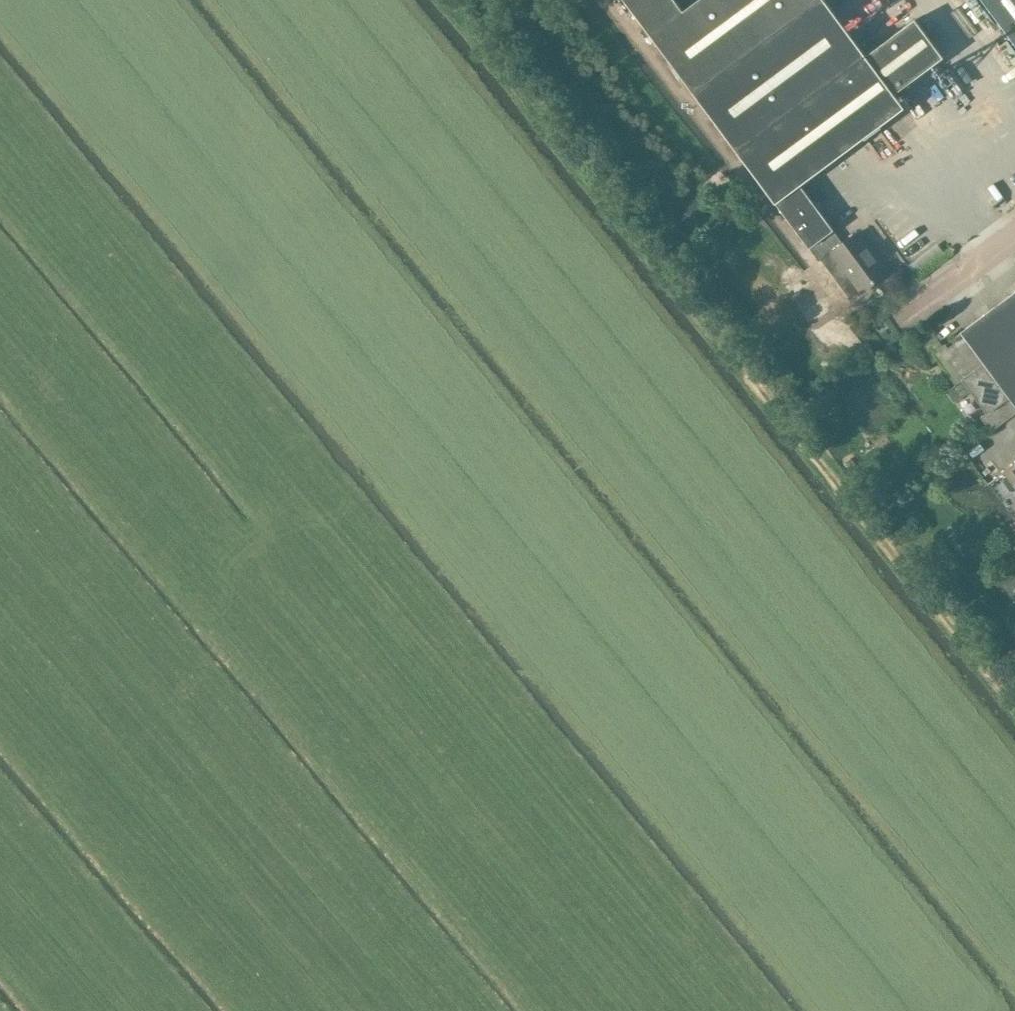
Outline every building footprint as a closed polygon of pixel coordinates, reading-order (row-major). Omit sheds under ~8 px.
[(738,151),(818,92),(866,56),(825,0),(698,0),(684,11),(676,0),(626,0),(738,150),(738,151)] [(1014,43),(1014,0),(983,0),(1014,43)] [(867,55),(895,94),(944,57),(916,19),(867,55)] [(777,203),(812,251),(838,232),(802,184),(906,107),(895,94),(867,55),(866,56),(818,92),(738,151),(777,203)] [(838,232),(812,251),(818,260),(831,251),(839,261),(837,262),(836,264),(835,265),(834,268),(834,270),(834,272),(835,273),(836,275),(837,276),(839,277),(842,278),(844,279),(846,278),(848,277),(850,276),(861,292),(889,271),(859,230),(844,241),(838,232)] [(965,329),(1014,395),(1014,291),(965,329)] [(936,351),(957,380),(963,375),(991,412),(983,415),(992,428),(1014,411),(1014,402),(963,331),(954,337),(957,343),(948,348),(945,345),(936,351)] [(1005,470),(1008,474),(1005,477),(1005,480),(1011,489),(1014,490),(1014,463),(1005,470)] [(1004,587),(1014,600),(1014,587),(1010,582),(1004,587)]
